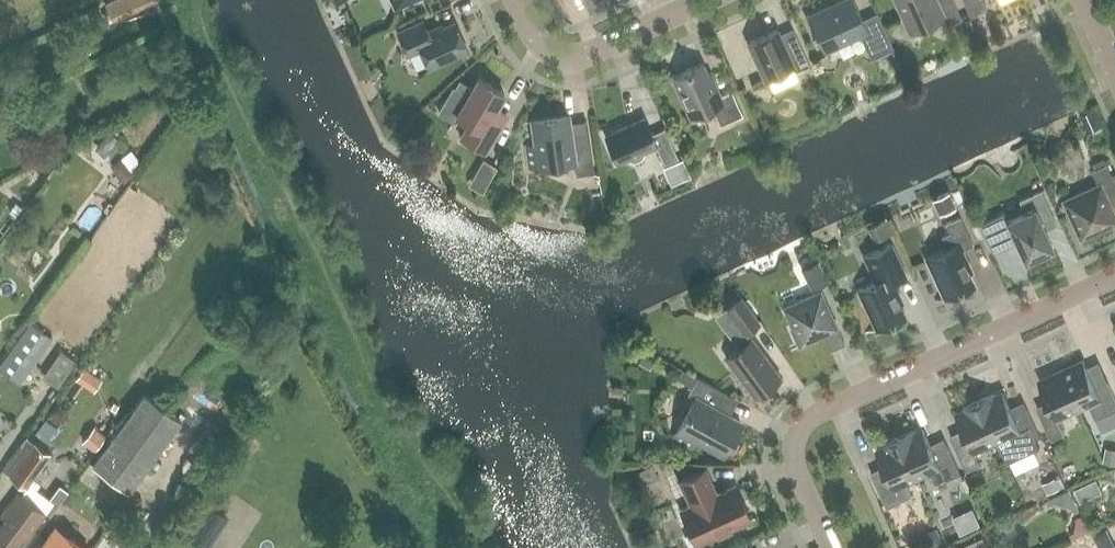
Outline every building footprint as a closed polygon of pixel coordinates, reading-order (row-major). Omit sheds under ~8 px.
[(163,0),(117,0),(123,15),(163,0)] [(807,15),(824,50),(862,33),(872,53),(891,43),(879,16),(864,22),(854,0),(840,0),(807,15)] [(910,30),(942,15),(946,24),(961,18),(953,0),(896,0),(910,30)] [(970,16),(987,8),(983,0),(963,0),(970,16)] [(467,49),(454,21),(429,33),(424,20),(398,32),(408,54),(421,49),(428,65),(467,49)] [(796,76),(812,69),(796,35),(781,42),(776,30),(750,42),(766,78),(792,66),(796,76)] [(972,31),(959,37),(964,47),(976,42),(972,31)] [(720,125),(743,115),(732,90),(718,96),(703,63),(672,77),(690,117),(712,107),(720,125)] [(490,117),(504,93),(479,78),(473,88),(456,115),(459,117),(470,123),(461,138),(485,152),(502,124),(490,117)] [(453,86),(438,112),(455,123),(459,117),(456,115),(473,88),(459,80),(455,87),(453,86)] [(569,116),(532,121),(536,146),(525,148),(528,167),(574,160),(576,175),(594,173),(589,133),(571,136),(569,116)] [(664,163),(678,157),(665,128),(652,134),(645,118),(605,136),(617,162),(626,158),(633,162),(643,157),(646,150),(656,145),(664,163)] [(110,131),(100,142),(114,154),(124,143),(110,131)] [(483,159),(478,169),(492,178),(498,168),(483,159)] [(1081,235),(1114,220),(1114,219),(1105,198),(1114,194),(1114,183),(1106,164),(1092,170),(1099,186),(1065,201),(1081,235)] [(1026,260),(1053,248),(1043,226),(1055,220),(1041,190),(1020,200),(1025,212),(1007,220),(1004,213),(980,224),(992,250),(1016,239),(1026,260)] [(948,193),(931,200),(938,215),(955,207),(948,193)] [(23,207),(16,202),(13,207),(9,212),(16,217),(20,212),(23,207)] [(944,298),(974,284),(959,251),(973,245),(960,217),(946,223),(950,232),(942,236),(947,248),(926,258),(944,298)] [(887,218),(868,227),(874,242),(894,233),(887,218)] [(857,290),(876,329),(906,315),(890,283),(906,275),(892,243),(864,256),(875,281),(857,290)] [(811,289),(828,281),(817,260),(800,268),(811,289)] [(830,350),(845,343),(821,290),(783,307),(793,328),(791,329),(799,348),(817,340),(816,337),(823,334),(830,350)] [(760,322),(740,296),(725,307),(745,333),(760,322)] [(0,366),(0,370),(13,380),(47,334),(31,323),(0,366)] [(755,397),(781,377),(753,338),(726,358),(755,397)] [(68,385),(86,355),(69,345),(51,375),(68,385)] [(1084,361),(1062,371),(1079,409),(1089,404),(1103,434),(1114,429),(1114,421),(1114,419),(1114,398),(1108,383),(1096,388),(1084,361)] [(76,379),(93,390),(101,378),(84,367),(76,379)] [(1052,409),(1051,409),(1040,414),(1052,440),(1064,435),(1057,419),(1079,409),(1062,371),(1039,382),(1052,409)] [(723,454),(741,422),(719,410),(727,394),(697,377),(688,394),(696,398),(674,439),(691,449),(697,439),(723,454)] [(129,493),(182,421),(145,393),(91,465),(129,493)] [(995,394),(979,401),(997,441),(1008,463),(1038,449),(1034,440),(1041,438),(1028,410),(1014,416),(1003,393),(996,396),(995,394)] [(974,451),(997,441),(979,401),(963,408),(964,411),(957,414),(967,438),(954,444),(967,472),(981,465),(974,451)] [(106,436),(101,433),(93,427),(82,441),(95,451),(103,441),(106,436)] [(899,438),(918,478),(930,472),(935,485),(946,480),(947,481),(961,475),(948,447),(934,453),(924,430),(917,433),(915,430),(899,438)] [(25,488),(51,453),(28,436),(2,471),(25,488)] [(906,483),(918,478),(899,438),(883,445),(884,448),(877,451),(888,475),(874,481),(887,509),(901,502),(912,496),(906,483)] [(1104,464),(1114,466),(1114,455),(1106,454),(1104,464)] [(751,520),(735,485),(716,493),(705,469),(679,481),(690,505),(681,509),(696,544),(751,520)] [(1056,479),(1043,484),(1047,494),(1060,490),(1056,479)] [(1096,480),(1075,489),(1080,500),(1100,491),(1096,480)] [(49,498),(47,500),(52,504),(57,508),(69,493),(59,485),(49,498)] [(46,513),(18,492),(1,516),(6,520),(0,529),(0,544),(5,547),(13,547),(21,538),(25,541),(46,513)] [(128,519),(142,500),(131,492),(117,511),(128,519)] [(229,516),(205,500),(184,533),(208,547),(229,516)] [(972,509),(963,514),(970,530),(980,526),(972,509)] [(56,528),(41,547),(85,547),(56,528)] [(983,538),(962,547),(987,547),(983,538)]
